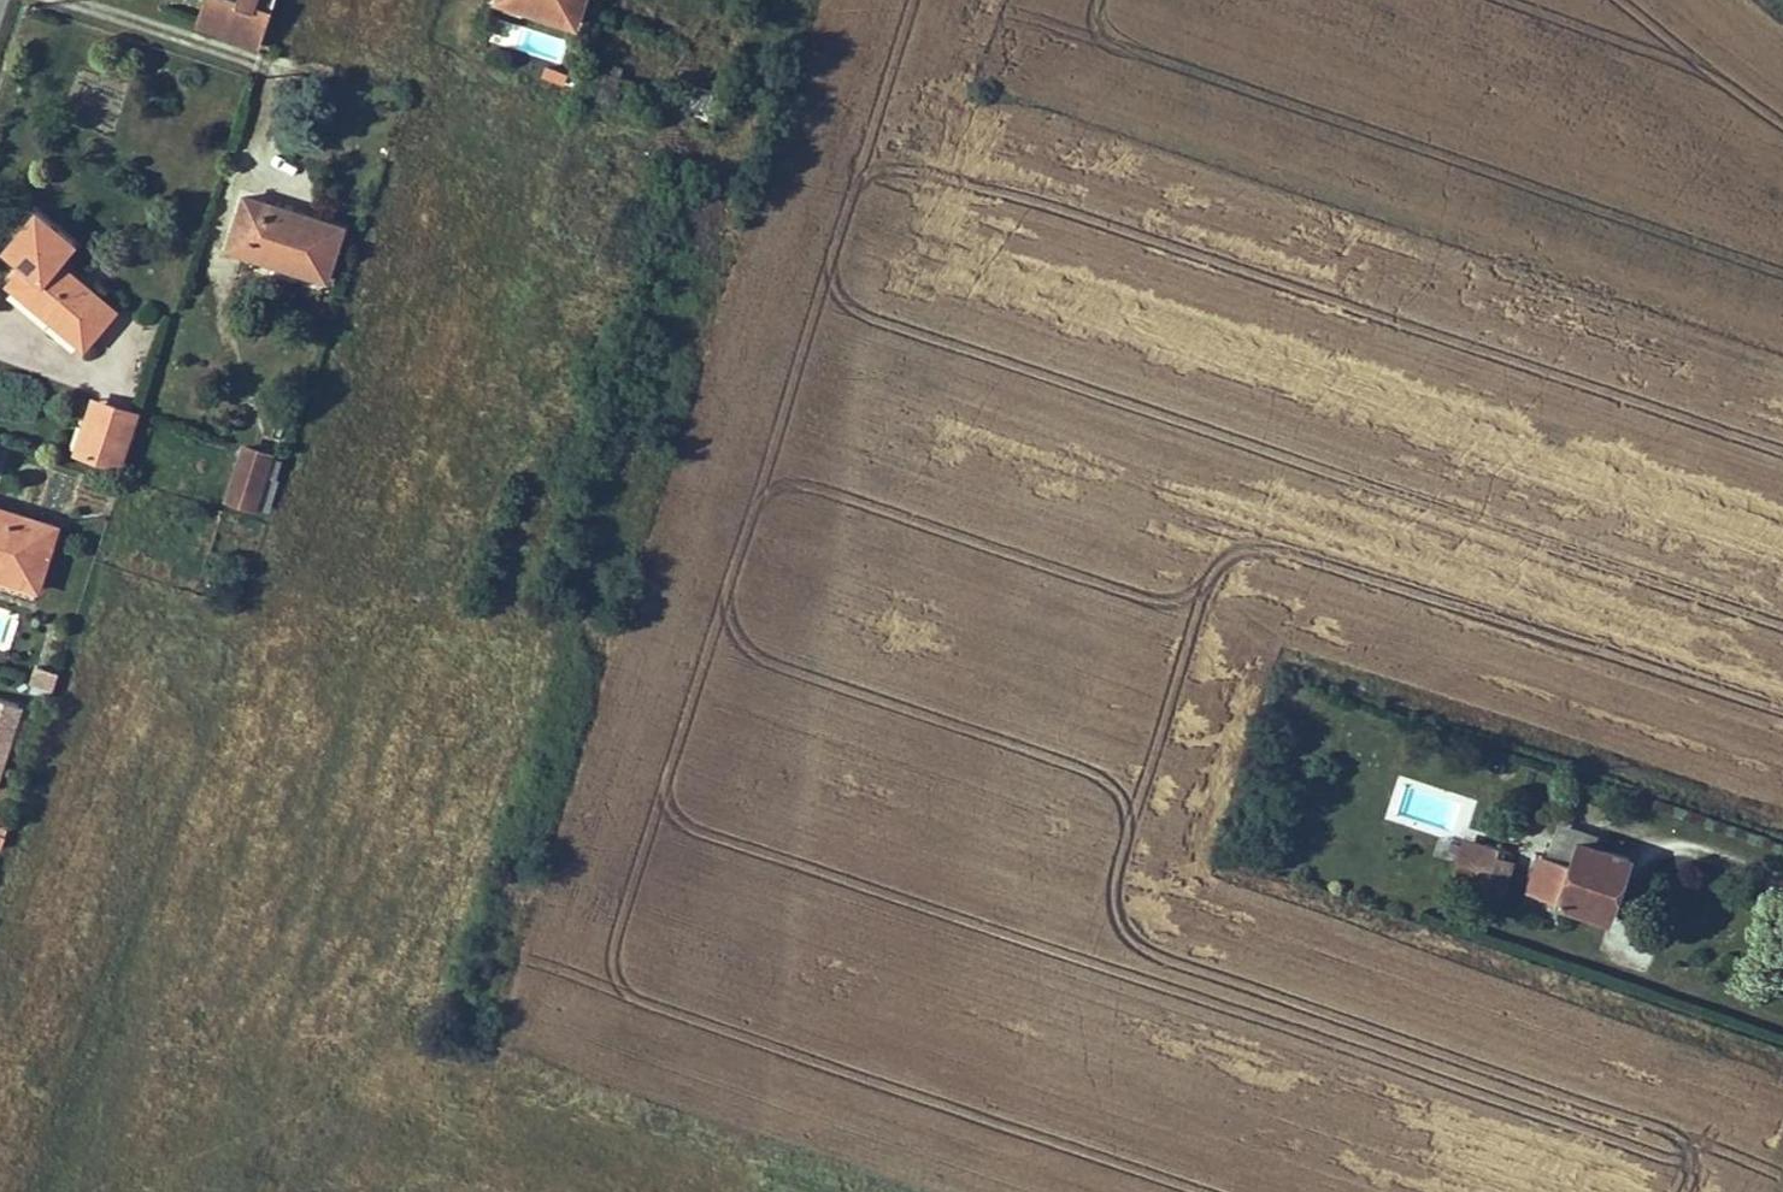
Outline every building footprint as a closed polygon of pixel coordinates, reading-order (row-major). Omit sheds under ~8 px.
[(297,0),(263,0),(263,1),(259,0),(233,0),(223,24),(283,42),(297,0)] [(596,21),(603,0),(537,0),(596,21)] [(507,17),(500,39),(528,51),(536,27),(507,17)] [(252,196),(235,246),(331,276),(347,227),(252,196)] [(34,229),(56,251),(46,260),(27,279),(96,345),(127,315),(78,266),(99,241),(61,201),(34,229)] [(121,403),(107,399),(92,452),(106,456),(121,403)] [(148,411),(121,403),(106,456),(133,465),(148,411)] [(288,457),(259,447),(241,499),(270,509),(288,457)] [(49,589),(69,528),(0,505),(0,572),(49,589)] [(45,681),(66,689),(74,667),(52,660),(45,681)] [(8,790),(28,726),(0,717),(0,788),(8,790)] [(9,820),(0,815),(0,840),(9,820)] [(1461,837),(1449,881),(1504,895),(1516,852),(1461,837)] [(1578,840),(1558,898),(1607,915),(1626,856),(1578,840)]
